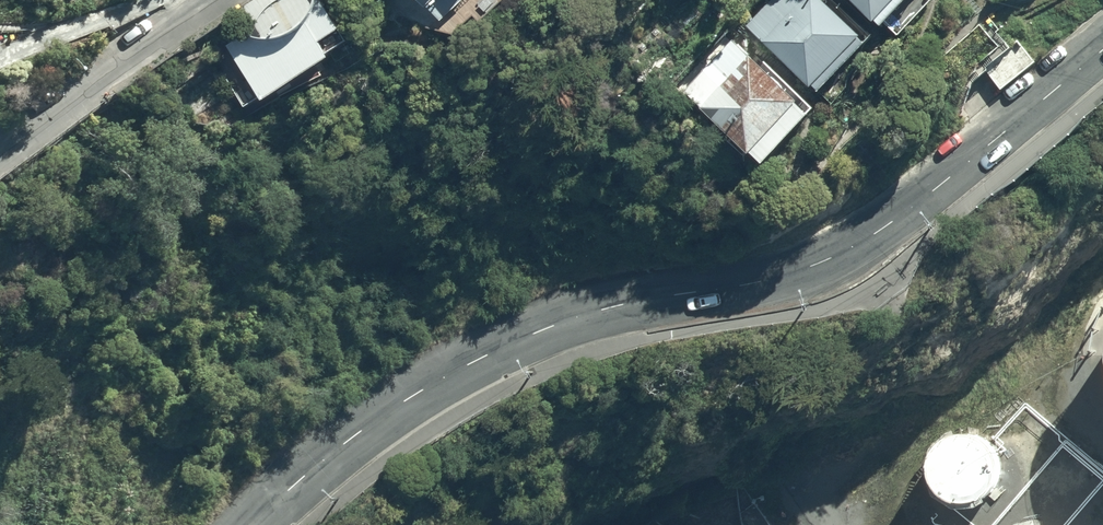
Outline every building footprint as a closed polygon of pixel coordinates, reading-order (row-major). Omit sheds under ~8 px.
[(224,83),(244,115),(257,107),(263,117),(328,76),(323,68),(349,52),(320,6),(309,4),(307,0),(267,0),(244,12),(256,35),(226,51),(237,72),(224,83)] [(426,17),(433,9),(436,11),(431,18),(442,30),(473,0),(411,0),(426,17)] [(743,30),(807,101),(811,98),(817,104),(860,57),(811,0),(775,0),(743,30)] [(871,38),(874,35),(877,40),(885,33),(895,46),(933,3),(930,0),(838,0),(871,38)] [(736,40),(683,93),(745,168),(747,167),(757,179),(810,121),(736,40)] [(1004,483),(1006,478),(1007,473),(1007,468),(1007,464),(1006,459),(1004,454),(1002,450),(999,446),(996,442),(992,439),(988,437),(984,435),(979,433),(975,432),(970,432),(965,432),(960,433),(956,435),(951,437),(947,439),(944,443),(940,446),(938,450),(936,455),(934,460),(933,465),(933,470),(933,475),(935,481),(937,485),(940,490),(943,494),(947,498),(951,501),(956,503),(961,505),(966,506),(971,506),(977,505),(982,504),(987,502),(991,499),(995,496),(999,492),(1002,488),(1004,483)]
